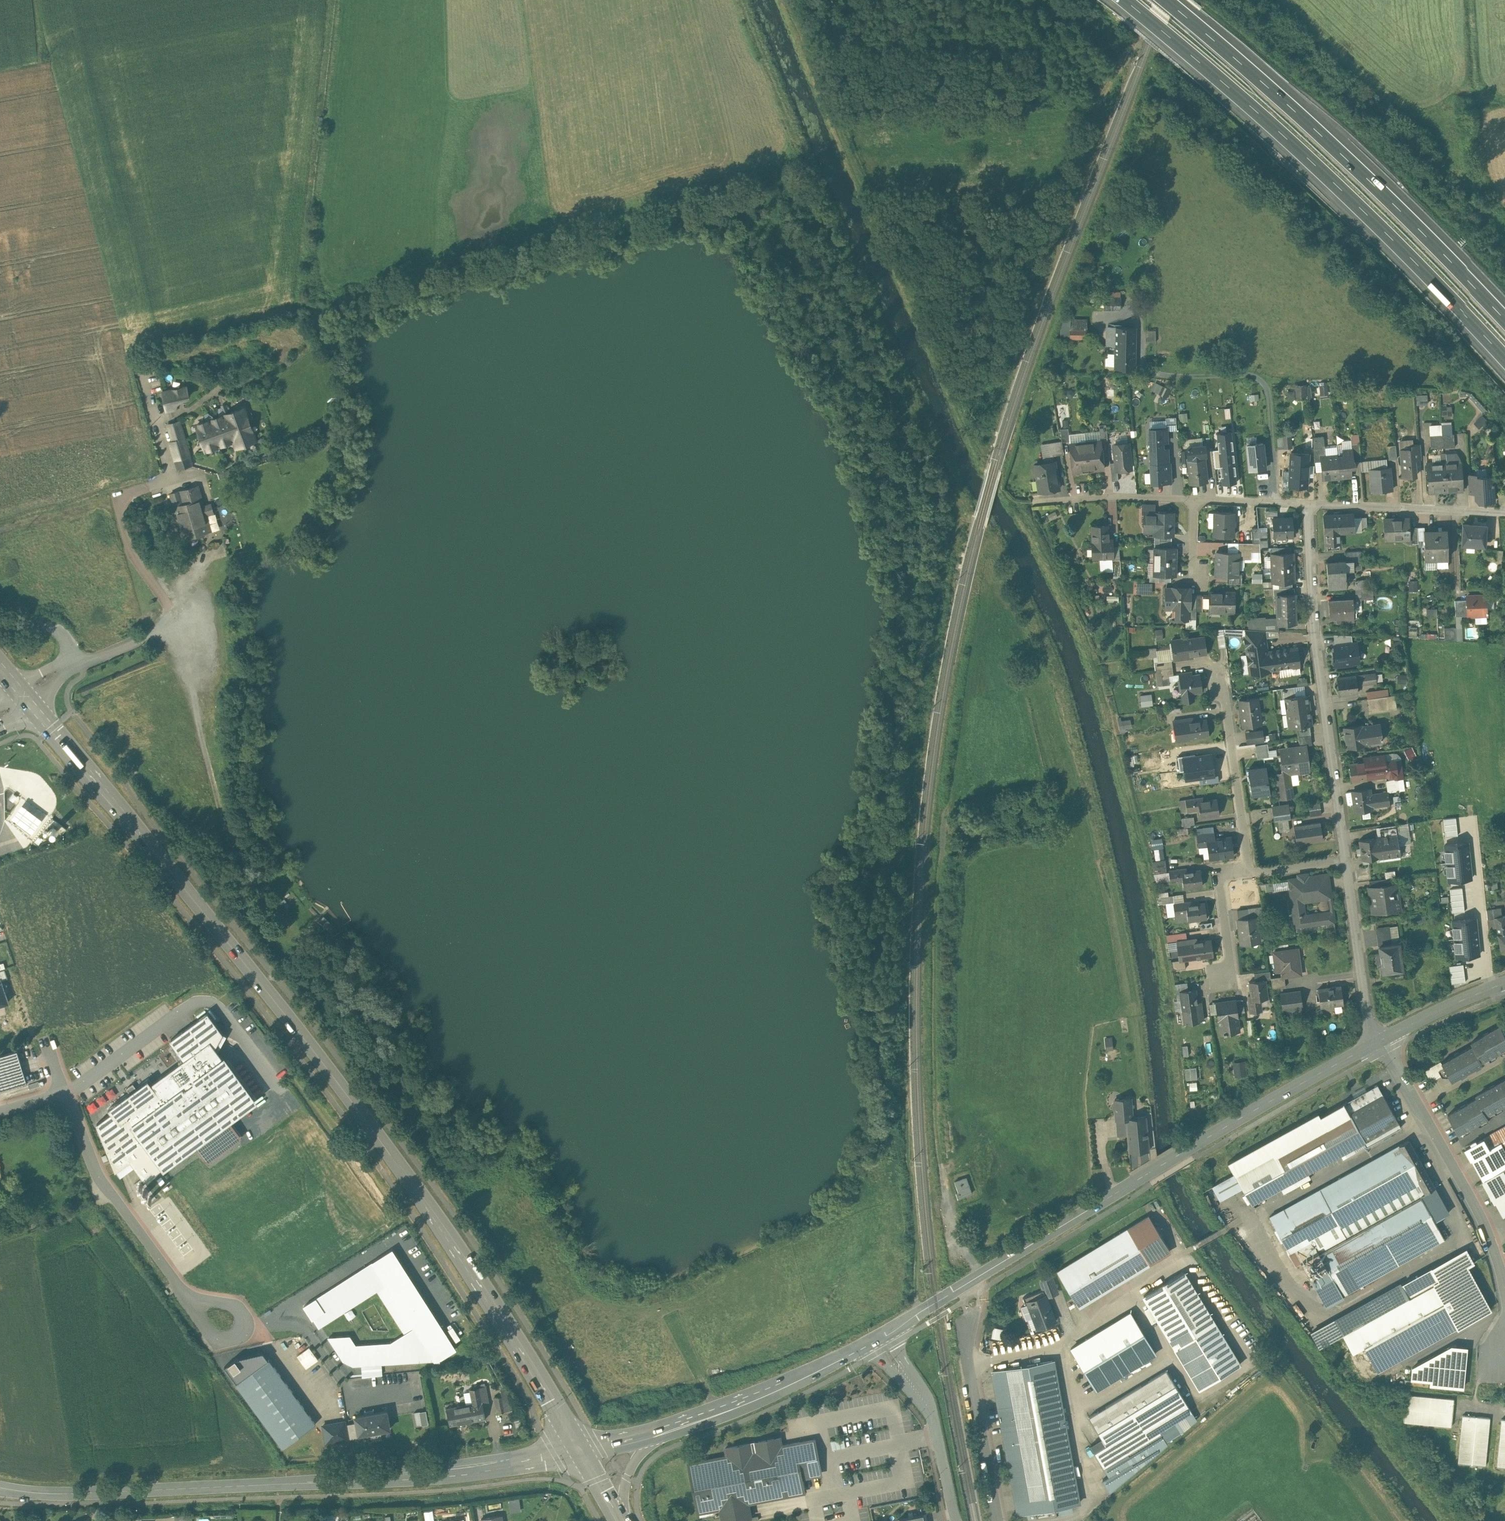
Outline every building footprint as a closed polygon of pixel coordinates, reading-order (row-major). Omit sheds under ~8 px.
[(1149,213),(1134,214),(1135,225),(1151,223),(1151,217),(1149,213)] [(1120,297),(1104,297),(1104,308),(1120,308),(1120,297)] [(1087,319),(1070,319),(1070,340),(1087,340),(1087,319)] [(1116,328),(1106,327),(1105,347),(1116,347),(1116,328)] [(1134,328),(1116,328),(1116,347),(1115,367),(1133,368),(1134,328)] [(1157,341),(1156,330),(1147,330),(1147,341),(1157,341)] [(245,333),(234,335),(237,352),(248,349),(245,333)] [(211,339),(200,341),(203,357),(214,355),(211,339)] [(191,346),(181,348),(183,360),(193,358),(191,346)] [(1322,395),(1330,395),(1329,381),(1322,382),(1322,395)] [(1297,398),(1314,398),(1314,384),(1296,384),(1297,398)] [(186,387),(163,392),(167,410),(175,408),(177,402),(183,398),(188,397),(186,387)] [(1164,387),(1160,395),(1166,398),(1170,390),(1164,387)] [(1450,393),(1440,393),(1441,427),(1451,427),(1450,393)] [(1429,404),(1429,394),(1418,394),(1419,404),(1429,404)] [(244,408),(197,425),(206,450),(234,440),(236,446),(255,439),(244,408)] [(1485,415),(1476,420),(1479,426),(1488,420),(1485,415)] [(1331,418),(1322,419),(1324,429),(1332,429),(1331,418)] [(192,466),(178,420),(168,424),(173,441),(170,442),(178,470),(192,466)] [(1441,422),(1429,423),(1430,435),(1442,434),(1441,422)] [(1106,424),(1099,425),(1100,438),(1107,437),(1106,424)] [(1068,428),(1060,429),(1062,441),(1062,442),(1069,441),(1068,428)] [(1166,428),(1149,429),(1150,449),(1163,448),(1163,442),(1167,442),(1166,428)] [(1216,433),(1218,449),(1213,450),(1215,467),(1220,467),(1222,483),(1236,482),(1231,431),(1216,433)] [(1358,432),(1350,432),(1351,444),(1359,443),(1358,432)] [(1442,434),(1430,435),(1431,448),(1443,447),(1442,434)] [(1442,434),(1443,447),(1455,447),(1454,434),(1452,434),(1442,434)] [(1290,435),(1283,436),(1284,448),(1291,447),(1290,435)] [(1324,435),(1312,436),(1312,438),(1313,448),(1325,447),(1324,435)] [(1062,441),(1049,443),(1051,455),(1064,453),(1062,442),(1062,441)] [(1101,441),(1085,442),(1088,468),(1094,467),(1094,470),(1104,469),(1101,441)] [(1085,442),(1070,444),(1073,472),(1082,471),(1082,468),(1088,468),(1085,442)] [(1128,443),(1114,444),(1116,462),(1117,470),(1130,469),(1128,443)] [(1263,443),(1255,444),(1256,446),(1247,447),(1249,470),(1259,469),(1258,465),(1265,464),(1263,443)] [(1359,443),(1351,444),(1352,449),(1352,448),(1353,461),(1355,461),(1361,461),(1359,443)] [(1411,448),(1400,449),(1402,477),(1415,476),(1414,465),(1413,465),(1413,459),(1420,458),(1419,444),(1411,445),(1411,448)] [(1190,483),(1207,482),(1204,456),(1206,456),(1205,445),(1186,447),(1190,483)] [(1395,445),(1387,446),(1388,459),(1389,459),(1389,458),(1396,457),(1396,458),(1397,458),(1395,445)] [(1336,446),(1325,447),(1326,456),(1337,455),(1336,446)] [(1325,447),(1313,448),(1315,462),(1321,461),(1321,456),(1326,456),(1325,447)] [(1352,449),(1343,449),(1343,456),(1337,456),(1339,478),(1340,478),(1351,476),(1350,467),(1355,467),(1355,461),(1353,461),(1352,448),(1352,449)] [(1308,454),(1291,453),(1291,464),(1307,465),(1308,454)] [(1456,453),(1446,454),(1440,454),(1440,463),(1444,462),(1460,461),(1459,458),(1456,453)] [(1150,455),(1151,463),(1168,462),(1167,455),(1150,455)] [(1326,456),(1321,456),(1321,461),(1323,479),(1339,478),(1337,456),(1337,455),(1326,456)] [(1386,459),(1361,461),(1361,470),(1370,470),(1370,469),(1387,468),(1386,459)] [(1055,461),(1035,465),(1039,491),(1059,488),(1055,461)] [(1460,461),(1444,462),(1445,490),(1462,489),(1461,467),(1462,466),(1462,463),(1461,463),(1460,463),(1460,461)] [(1116,462),(1110,463),(1112,480),(1118,480),(1117,470),(1116,462)] [(1168,462),(1151,463),(1151,475),(1153,475),(1153,482),(1151,482),(1151,483),(1170,482),(1169,473),(1168,473),(1167,463),(1169,463),(1169,462),(1168,462)] [(1440,463),(1427,463),(1429,492),(1445,490),(1444,462),(1440,463)] [(1291,464),(1290,464),(1289,486),(1307,487),(1308,472),(1310,472),(1311,465),(1307,465),(1291,464)] [(1387,468),(1370,469),(1370,470),(1371,479),(1372,479),(1373,491),(1372,491),(1392,489),(1391,489),(1390,489),(1389,474),(1390,474),(1389,468),(1390,468),(1390,467),(1387,468)] [(228,469),(218,473),(220,479),(225,477),(230,475),(228,469)] [(1476,474),(1468,474),(1469,492),(1475,492),(1475,477),(1476,477),(1476,474)] [(1476,477),(1475,477),(1475,492),(1476,498),(1479,501),(1495,500),(1494,484),(1487,476),(1476,477)] [(194,487),(179,491),(183,505),(174,507),(184,540),(189,539),(190,542),(193,543),(197,542),(198,539),(197,536),(203,535),(202,533),(210,530),(206,515),(213,513),(211,503),(204,505),(202,499),(198,501),(194,487)] [(177,492),(170,494),(173,505),(180,503),(177,492)] [(1155,504),(1142,504),(1142,513),(1145,513),(1155,513),(1155,512),(1154,512),(1155,504)] [(1055,511),(1042,517),(1044,523),(1058,517),(1055,511)] [(1173,512),(1155,512),(1155,513),(1154,526),(1156,526),(1156,534),(1154,534),(1154,535),(1159,535),(1172,535),(1173,512)] [(1233,512),(1214,512),(1214,513),(1216,513),(1216,526),(1214,526),(1214,535),(1232,536),(1233,512)] [(1155,513),(1145,513),(1144,526),(1154,526),(1155,513)] [(1349,517),(1349,514),(1324,515),(1325,549),(1337,548),(1336,536),(1340,535),(1339,533),(1354,532),(1353,516),(1349,517)] [(1291,517),(1273,518),(1274,537),(1276,537),(1276,541),(1286,541),(1286,537),(1292,536),(1291,517)] [(1408,521),(1398,522),(1398,518),(1384,519),(1385,539),(1411,538),(1411,535),(1409,535),(1408,527),(1408,521)] [(1107,525),(1091,526),(1091,527),(1092,545),(1095,545),(1095,558),(1112,557),(1111,539),(1108,539),(1107,525)] [(1266,527),(1258,527),(1259,542),(1260,548),(1267,547),(1266,527)] [(1417,527),(1408,527),(1409,535),(1411,535),(1411,538),(1411,543),(1418,543),(1418,540),(1417,527)] [(1477,529),(1463,529),(1463,543),(1485,544),(1486,527),(1477,527),(1477,529)] [(1424,530),(1423,531),(1424,540),(1424,559),(1436,558),(1435,530),(1424,530)] [(1447,530),(1435,530),(1436,558),(1448,558),(1447,530)] [(1252,543),(1238,542),(1238,552),(1239,552),(1251,553),(1251,551),(1259,552),(1260,551),(1260,548),(1259,542),(1252,543)] [(1159,547),(1154,547),(1154,561),(1176,561),(1176,553),(1175,553),(1175,548),(1176,548),(1176,547),(1159,547)] [(1496,550),(1484,549),(1484,558),(1496,559),(1496,550)] [(1238,552),(1216,552),(1215,575),(1229,576),(1238,576),(1238,559),(1239,552),(1238,552)] [(1291,553),(1281,553),(1277,553),(1271,553),(1272,568),(1293,567),(1293,552),(1291,553)] [(1120,559),(1112,560),(1113,577),(1121,577),(1120,559)] [(1176,561),(1154,561),(1153,575),(1158,575),(1171,575),(1175,575),(1174,575),(1174,569),(1175,569),(1176,561)] [(1345,561),(1327,562),(1328,578),(1327,578),(1328,587),(1346,586),(1346,584),(1350,584),(1349,576),(1345,576),(1345,561)] [(1293,567),(1272,568),(1273,582),(1278,582),(1292,582),(1294,582),(1293,567)] [(1254,572),(1254,582),(1264,581),(1264,572),(1254,572)] [(1355,580),(1356,591),(1367,590),(1366,579),(1355,580)] [(1155,592),(1155,581),(1139,581),(1139,592),(1155,592)] [(1410,590),(1419,590),(1418,581),(1409,581),(1410,590)] [(1178,588),(1166,588),(1166,587),(1165,587),(1165,608),(1166,608),(1166,606),(1174,606),(1185,606),(1185,608),(1186,608),(1186,607),(1186,595),(1186,588),(1178,588)] [(1223,592),(1209,592),(1209,590),(1208,590),(1208,595),(1208,611),(1208,612),(1209,612),(1209,611),(1233,611),(1233,613),(1234,613),(1235,591),(1234,591),(1234,592),(1223,592)] [(1367,590),(1356,591),(1356,600),(1373,599),(1372,590),(1367,590)] [(1295,594),(1276,594),(1276,595),(1277,604),(1295,603),(1295,594)] [(1196,595),(1186,595),(1186,607),(1195,608),(1196,608),(1196,595)] [(1208,595),(1196,595),(1196,608),(1195,608),(1195,611),(1208,611),(1208,595)] [(1487,595),(1467,596),(1467,600),(1467,615),(1488,614),(1487,595)] [(1352,599),(1329,600),(1328,600),(1329,618),(1330,618),(1336,618),(1337,623),(1338,623),(1337,621),(1353,620),(1353,612),(1357,611),(1356,600),(1353,600),(1353,599),(1352,599)] [(1467,600),(1455,600),(1455,616),(1467,615),(1467,600)] [(1295,603),(1277,604),(1277,617),(1277,623),(1278,623),(1296,623),(1295,603)] [(1185,606),(1174,606),(1173,618),(1171,618),(1187,619),(1187,618),(1195,619),(1195,611),(1195,608),(1186,607),(1186,608),(1185,608),(1185,606)] [(1277,617),(1265,618),(1248,619),(1247,629),(1264,630),(1277,631),(1278,623),(1277,623),(1277,617)] [(1456,627),(1444,627),(1445,639),(1457,640),(1456,627)] [(1247,629),(1246,629),(1246,635),(1244,636),(1249,673),(1269,670),(1267,651),(1264,630),(1247,629)] [(1185,638),(1171,640),(1174,660),(1192,658),(1191,654),(1205,652),(1203,636),(1185,639),(1185,638)] [(1356,643),(1334,645),(1335,655),(1334,655),(1335,666),(1351,664),(1351,663),(1358,662),(1356,643)] [(1297,647),(1267,651),(1269,670),(1279,668),(1292,667),(1299,666),(1297,647)] [(1171,660),(1154,662),(1155,669),(1160,669),(1172,667),(1171,660)] [(1172,667),(1160,669),(1162,685),(1169,684),(1168,675),(1173,675),(1172,667)] [(1292,667),(1279,668),(1280,675),(1292,673),(1292,667)] [(1191,672),(1178,673),(1181,693),(1182,693),(1183,700),(1193,699),(1192,692),(1202,690),(1200,677),(1199,674),(1192,675),(1191,672)] [(1375,673),(1356,675),(1357,685),(1376,682),(1375,673)] [(1408,683),(1409,674),(1398,673),(1397,681),(1408,683)] [(1356,675),(1337,678),(1339,694),(1358,692),(1357,685),(1356,675)] [(1294,686),(1281,688),(1282,699),(1285,698),(1295,696),(1294,686)] [(1380,689),(1366,691),(1367,698),(1381,696),(1380,689)] [(1154,692),(1141,694),(1143,706),(1156,704),(1154,692)] [(1295,696),(1285,698),(1287,713),(1309,710),(1307,695),(1295,696)] [(1381,696),(1367,698),(1369,712),(1389,710),(1387,696),(1381,696)] [(1257,698),(1239,700),(1240,713),(1259,711),(1257,698)] [(1309,710),(1287,713),(1289,727),(1297,726),(1309,725),(1311,725),(1309,710)] [(1259,711),(1240,713),(1242,726),(1261,724),(1259,711)] [(1133,717),(1121,718),(1121,729),(1134,728),(1133,717)] [(1192,721),(1192,717),(1174,719),(1175,732),(1178,732),(1179,739),(1176,740),(1177,741),(1190,739),(1190,737),(1208,734),(1206,719),(1192,721)] [(1309,725),(1297,726),(1298,736),(1310,735),(1309,725)] [(1362,725),(1343,727),(1346,747),(1365,745),(1364,742),(1379,739),(1377,725),(1362,728),(1362,725)] [(1248,731),(1250,743),(1267,740),(1265,728),(1248,731)] [(1310,735),(1298,736),(1299,746),(1312,744),(1310,735)] [(1267,743),(1255,745),(1257,758),(1269,756),(1267,743)] [(1299,746),(1280,748),(1279,748),(1281,765),(1282,772),(1282,773),(1290,772),(1289,769),(1291,769),(1292,775),(1310,772),(1306,745),(1299,746)] [(1211,753),(1195,756),(1195,753),(1177,756),(1179,770),(1184,770),(1185,779),(1214,775),(1211,753)] [(1394,760),(1384,761),(1383,754),(1364,757),(1364,761),(1367,777),(1367,776),(1386,774),(1389,776),(1392,776),(1394,773),(1396,772),(1394,760)] [(1364,761),(1348,763),(1351,781),(1367,779),(1367,776),(1367,777),(1364,761)] [(1266,766),(1248,769),(1249,775),(1248,775),(1248,780),(1249,780),(1251,791),(1269,789),(1266,766)] [(1282,772),(1275,773),(1279,798),(1293,796),(1290,775),(1292,775),(1291,769),(1289,769),(1290,772),(1282,773),(1282,772)] [(1397,779),(1386,780),(1387,791),(1388,791),(1388,792),(1399,790),(1397,779)] [(1369,789),(1352,791),(1355,811),(1372,809),(1372,807),(1370,794),(1369,789)] [(1387,791),(1370,794),(1372,807),(1390,804),(1388,792),(1388,791),(1387,791)] [(1203,797),(1179,800),(1181,812),(1199,809),(1200,817),(1219,814),(1217,798),(1203,800),(1203,797)] [(1288,804),(1272,806),(1274,820),(1290,818),(1288,804)] [(1193,816),(1181,817),(1182,825),(1194,824),(1193,816)] [(972,817),(964,819),(968,833),(976,831),(972,817)] [(1287,819),(1278,820),(1280,831),(1289,830),(1287,819)] [(1320,822),(1294,826),(1296,843),(1322,839),(1320,822)] [(1396,825),(1379,827),(1380,837),(1397,835),(1396,825)] [(1213,826),(1197,828),(1198,834),(1214,832),(1213,826)] [(1198,834),(1197,835),(1198,846),(1208,845),(1207,840),(1215,839),(1214,832),(1198,834)] [(1380,837),(1377,837),(1378,848),(1399,845),(1397,835),(1380,837)] [(4,846),(15,843),(13,836),(2,839),(4,846)] [(1155,838),(1156,858),(1165,857),(1164,837),(1155,838)] [(1215,839),(1207,840),(1208,845),(1209,858),(1233,855),(1231,837),(1215,839)] [(1377,837),(1359,840),(1360,848),(1360,851),(1361,860),(1379,857),(1378,848),(1377,837)] [(1467,842),(1444,845),(1448,881),(1471,878),(1467,842)] [(1399,845),(1378,848),(1379,857),(1380,861),(1400,858),(1400,855),(1399,847),(1399,845)] [(1165,859),(1152,861),(1154,874),(1167,872),(1165,859)] [(1187,868),(1169,871),(1170,882),(1183,881),(1184,888),(1203,885),(1201,869),(1187,871),(1187,868)] [(1289,879),(1290,888),(1295,927),(1334,921),(1327,874),(1289,879)] [(1391,877),(1369,880),(1370,887),(1392,884),(1391,877)] [(1289,879),(1275,881),(1276,889),(1275,889),(1275,891),(1290,888),(1289,879)] [(1275,881),(1265,882),(1266,890),(1275,889),(1276,889),(1275,881)] [(1370,887),(1369,887),(1372,912),(1400,908),(1396,883),(1392,884),(1370,887)] [(1173,895),(1158,897),(1160,904),(1163,904),(1163,903),(1174,902),(1173,895)] [(1191,901),(1173,903),(1176,922),(1207,918),(1205,902),(1191,904),(1191,901)] [(1261,906),(1247,908),(1248,916),(1262,914),(1261,906)] [(1501,908),(1487,910),(1488,919),(1503,916),(1501,908)] [(1488,919),(1489,929),(1497,927),(1501,950),(1504,950),(1504,916),(1503,916),(1488,919)] [(1256,917),(1238,919),(1241,944),(1242,944),(1242,941),(1258,939),(1259,942),(1259,941),(1256,917)] [(1475,918),(1452,921),(1456,957),(1479,955),(1475,918)] [(1403,942),(1391,944),(1389,926),(1376,928),(1380,952),(1376,953),(1376,955),(1375,957),(1377,959),(1375,961),(1377,962),(1378,965),(1381,964),(1382,971),(1389,970),(1393,974),(1396,969),(1402,969),(1400,952),(1404,952),(1403,942)] [(1186,932),(1166,934),(1168,943),(1177,941),(1176,941),(1187,939),(1186,932)] [(1196,938),(1187,939),(1176,941),(1177,941),(1179,960),(1185,959),(1193,958),(1212,955),(1210,939),(1197,941),(1196,938)] [(1297,948),(1273,952),(1275,963),(1280,962),(1282,976),(1284,976),(1301,974),(1297,948)] [(1179,960),(1171,961),(1172,970),(1186,968),(1185,959),(1179,960)] [(1270,971),(1254,973),(1255,980),(1265,979),(1271,978),(1270,977),(1270,971)] [(1282,976),(1270,977),(1271,978),(1272,988),(1285,986),(1284,976),(1282,976)] [(1255,980),(1249,981),(1251,995),(1248,995),(1250,1013),(1262,1011),(1260,999),(1267,998),(1265,979),(1255,980)] [(1187,982),(1175,983),(1176,992),(1180,991),(1188,990),(1187,982)] [(1341,985),(1318,988),(1320,1006),(1343,1003),(1341,985)] [(1188,990),(1180,991),(1181,1000),(1175,1001),(1176,1011),(1182,1010),(1184,1022),(1203,1020),(1201,1001),(1197,1002),(1195,989),(1188,990)] [(1300,991),(1280,993),(1282,1008),(1302,1006),(1300,991)] [(1242,999),(1236,1000),(1234,1000),(1236,1012),(1244,1011),(1242,999)] [(1234,1000),(1215,1003),(1216,1003),(1219,1019),(1217,1019),(1219,1033),(1223,1032),(1224,1033),(1226,1033),(1226,1032),(1240,1030),(1238,1016),(1237,1017),(1236,1012),(1234,1000)] [(135,1166),(145,1179),(195,1143),(230,1117),(254,1100),(215,1047),(222,1033),(208,1013),(170,1040),(184,1059),(152,1083),(148,1079),(137,1087),(133,1083),(127,1088),(130,1092),(109,1108),(111,1112),(97,1123),(116,1170),(120,1177),(135,1166)] [(1471,1043),(1472,1045),(1481,1061),(1504,1047),(1504,1031),(1502,1025),(1471,1043)] [(1116,1048),(1115,1037),(1106,1038),(1107,1049),(1116,1048)] [(1472,1045),(1441,1062),(1446,1072),(1451,1080),(1460,1076),(1459,1074),(1465,1070),(1466,1072),(1475,1067),(1474,1066),(1480,1062),(1481,1064),(1482,1063),(1481,1061),(1472,1045)] [(0,1058),(0,1094),(27,1087),(17,1053),(0,1058)] [(1440,1061),(1425,1070),(1430,1080),(1446,1072),(1441,1062),(1440,1061)] [(1245,1062),(1234,1063),(1234,1066),(1237,1066),(1238,1075),(1246,1074),(1245,1062)] [(1196,1067),(1184,1068),(1185,1080),(1197,1079),(1196,1067)] [(1477,1095),(1478,1097),(1487,1113),(1504,1103),(1504,1079),(1477,1095)] [(1349,1114),(1383,1095),(1377,1084),(1343,1103),(1349,1114)] [(115,1088),(88,1103),(92,1110),(119,1096),(115,1088)] [(1275,1155),(1273,1152),(1235,1174),(1242,1188),(1252,1204),(1281,1188),(1307,1173),(1363,1142),(1366,1147),(1401,1127),(1383,1095),(1349,1114),(1275,1155)] [(1478,1097),(1447,1115),(1457,1133),(1488,1116),(1487,1113),(1478,1097)] [(1130,1098),(1114,1099),(1114,1101),(1113,1103),(1113,1107),(1115,1109),(1116,1119),(1126,1118),(1127,1135),(1126,1118),(1132,1117),(1130,1098)] [(1273,1152),(1275,1155),(1349,1114),(1343,1103),(1320,1116),(1318,1112),(1227,1163),(1234,1174),(1235,1174),(1273,1152)] [(1132,1117),(1126,1118),(1127,1135),(1129,1151),(1149,1149),(1146,1116),(1132,1117)] [(230,1117),(195,1143),(208,1160),(242,1134),(230,1117)] [(894,1122),(882,1122),(882,1130),(894,1129),(894,1122)] [(1485,1138),(1490,1148),(1501,1142),(1504,1149),(1504,1126),(1485,1138)] [(1485,1138),(1466,1148),(1472,1159),(1473,1158),(1491,1148),(1490,1148),(1485,1138)] [(897,1158),(895,1140),(887,1141),(888,1153),(882,1153),(883,1159),(897,1158)] [(1408,1140),(1328,1184),(1355,1231),(1420,1195),(1434,1187),(1408,1140)] [(1501,1142),(1490,1148),(1491,1148),(1473,1158),(1485,1180),(1504,1169),(1504,1170),(1504,1149),(1501,1142)] [(1504,1169),(1485,1180),(1484,1181),(1495,1201),(1504,1196),(1504,1170),(1504,1169)] [(1307,1173),(1281,1188),(1284,1193),(1310,1179),(1307,1173)] [(1220,1201),(1242,1188),(1235,1174),(1234,1174),(1212,1186),(1220,1201)] [(965,1177),(954,1181),(958,1192),(956,1193),(958,1198),(971,1194),(965,1177)] [(27,1180),(17,1183),(19,1190),(29,1187),(27,1180)] [(1355,1231),(1328,1184),(1269,1217),(1289,1252),(1294,1250),(1311,1240),(1317,1252),(1300,1261),(1314,1286),(1331,1276),(1342,1296),(1445,1239),(1420,1195),(1355,1231)] [(1495,1201),(1504,1217),(1504,1196),(1495,1201)] [(1149,1215),(1058,1271),(1079,1306),(1170,1250),(1149,1215)] [(1311,1240),(1294,1250),(1300,1261),(1317,1252),(1311,1240)] [(392,1249),(304,1305),(311,1317),(313,1316),(319,1327),(377,1290),(405,1333),(391,1342),(356,1344),(350,1335),(329,1337),(339,1353),(344,1360),(353,1365),(438,1359),(456,1348),(392,1249)] [(1432,1268),(1439,1280),(1433,1283),(1458,1328),(1490,1310),(1465,1265),(1471,1262),(1464,1249),(1432,1268)] [(1432,1268),(1401,1284),(1408,1297),(1433,1283),(1439,1280),(1432,1268)] [(1240,1364),(1183,1271),(1144,1295),(1200,1388),(1240,1364)] [(1342,1296),(1331,1276),(1314,1286),(1323,1301),(1329,1303),(1342,1296)] [(1052,1277),(1045,1279),(1050,1291),(1057,1288),(1052,1277)] [(1050,1291),(1045,1279),(1040,1281),(1046,1296),(1058,1292),(1057,1288),(1050,1291)] [(1408,1297),(1353,1327),(1371,1359),(1378,1372),(1458,1328),(1433,1283),(1408,1297)] [(1401,1284),(1334,1321),(1341,1334),(1353,1327),(1408,1297),(1401,1284)] [(1043,1289),(1023,1297),(1025,1304),(1028,1303),(1046,1296),(1043,1289)] [(1046,1296),(1028,1303),(1033,1317),(1037,1316),(1040,1325),(1037,1326),(1037,1327),(1055,1320),(1049,1304),(1047,1305),(1044,1298),(1046,1297),(1046,1296)] [(1028,1303),(1025,1304),(1021,1306),(1026,1319),(1028,1318),(1033,1317),(1028,1303)] [(1131,1312),(1071,1348),(1096,1389),(1119,1375),(1129,1369),(1156,1353),(1131,1312)] [(1037,1316),(1033,1317),(1028,1318),(1032,1329),(1037,1327),(1037,1326),(1040,1325),(1037,1316)] [(1334,1321),(1312,1333),(1320,1346),(1341,1334),(1334,1321)] [(1001,1337),(1002,1327),(995,1326),(994,1337),(1001,1337)] [(1463,1388),(1466,1348),(1451,1346),(1412,1368),(1411,1379),(1431,1381),(1430,1385),(1463,1388)] [(268,1359),(253,1371),(236,1383),(283,1447),(315,1424),(268,1359)] [(1052,1360),(993,1371),(1019,1514),(1037,1511),(1070,1505),(1078,1504),(1068,1448),(1052,1360)] [(1166,1369),(1089,1416),(1102,1438),(1090,1445),(1102,1465),(1175,1421),(1192,1411),(1166,1369)] [(1129,1369),(1119,1375),(1123,1380),(1132,1374),(1129,1369)] [(389,1373),(390,1382),(403,1381),(402,1371),(389,1373)] [(486,1386),(475,1388),(475,1387),(474,1387),(474,1388),(470,1389),(472,1403),(482,1401),(483,1405),(488,1404),(487,1394),(487,1393),(486,1386)] [(507,1387),(501,1388),(503,1396),(494,1398),(497,1412),(511,1409),(507,1387)] [(1454,1399),(1406,1395),(1404,1422),(1452,1426),(1454,1399)] [(472,1403),(446,1408),(449,1425),(450,1426),(485,1419),(485,1418),(483,1405),(482,1401),(472,1403)] [(358,1414),(361,1435),(394,1429),(391,1409),(358,1414)] [(419,1426),(431,1423),(428,1409),(415,1412),(419,1426)] [(1192,1411),(1175,1421),(1181,1432),(1196,1419),(1192,1411)] [(1490,1417),(1463,1415),(1458,1463),(1485,1465),(1490,1417)] [(345,1421),(323,1425),(326,1443),(348,1439),(345,1421)] [(1175,1421),(1102,1465),(1109,1476),(1102,1480),(1109,1492),(1167,1443),(1165,1441),(1181,1432),(1175,1421)] [(360,1435),(358,1422),(349,1423),(351,1437),(360,1435)] [(753,1443),(753,1442),(752,1443),(739,1446),(739,1445),(738,1445),(738,1446),(726,1448),(725,1448),(727,1456),(722,1457),(722,1456),(721,1457),(722,1457),(713,1459),(712,1458),(712,1459),(703,1461),(703,1460),(702,1460),(702,1461),(689,1463),(688,1463),(698,1513),(719,1509),(722,1520),(730,1520),(751,1517),(748,1503),(804,1492),(801,1477),(816,1475),(816,1474),(821,1473),(814,1439),(809,1440),(789,1443),(789,1444),(781,1445),(780,1438),(780,1437),(779,1437),(779,1438),(767,1440),(766,1440),(753,1443)] [(511,1498),(511,1511),(522,1511),(521,1497),(511,1498)] [(441,1520),(465,1516),(463,1504),(439,1508),(441,1520)] [(1070,1505),(1037,1511),(1039,1517),(1047,1516),(1056,1514),(1071,1511),(1070,1505)]
